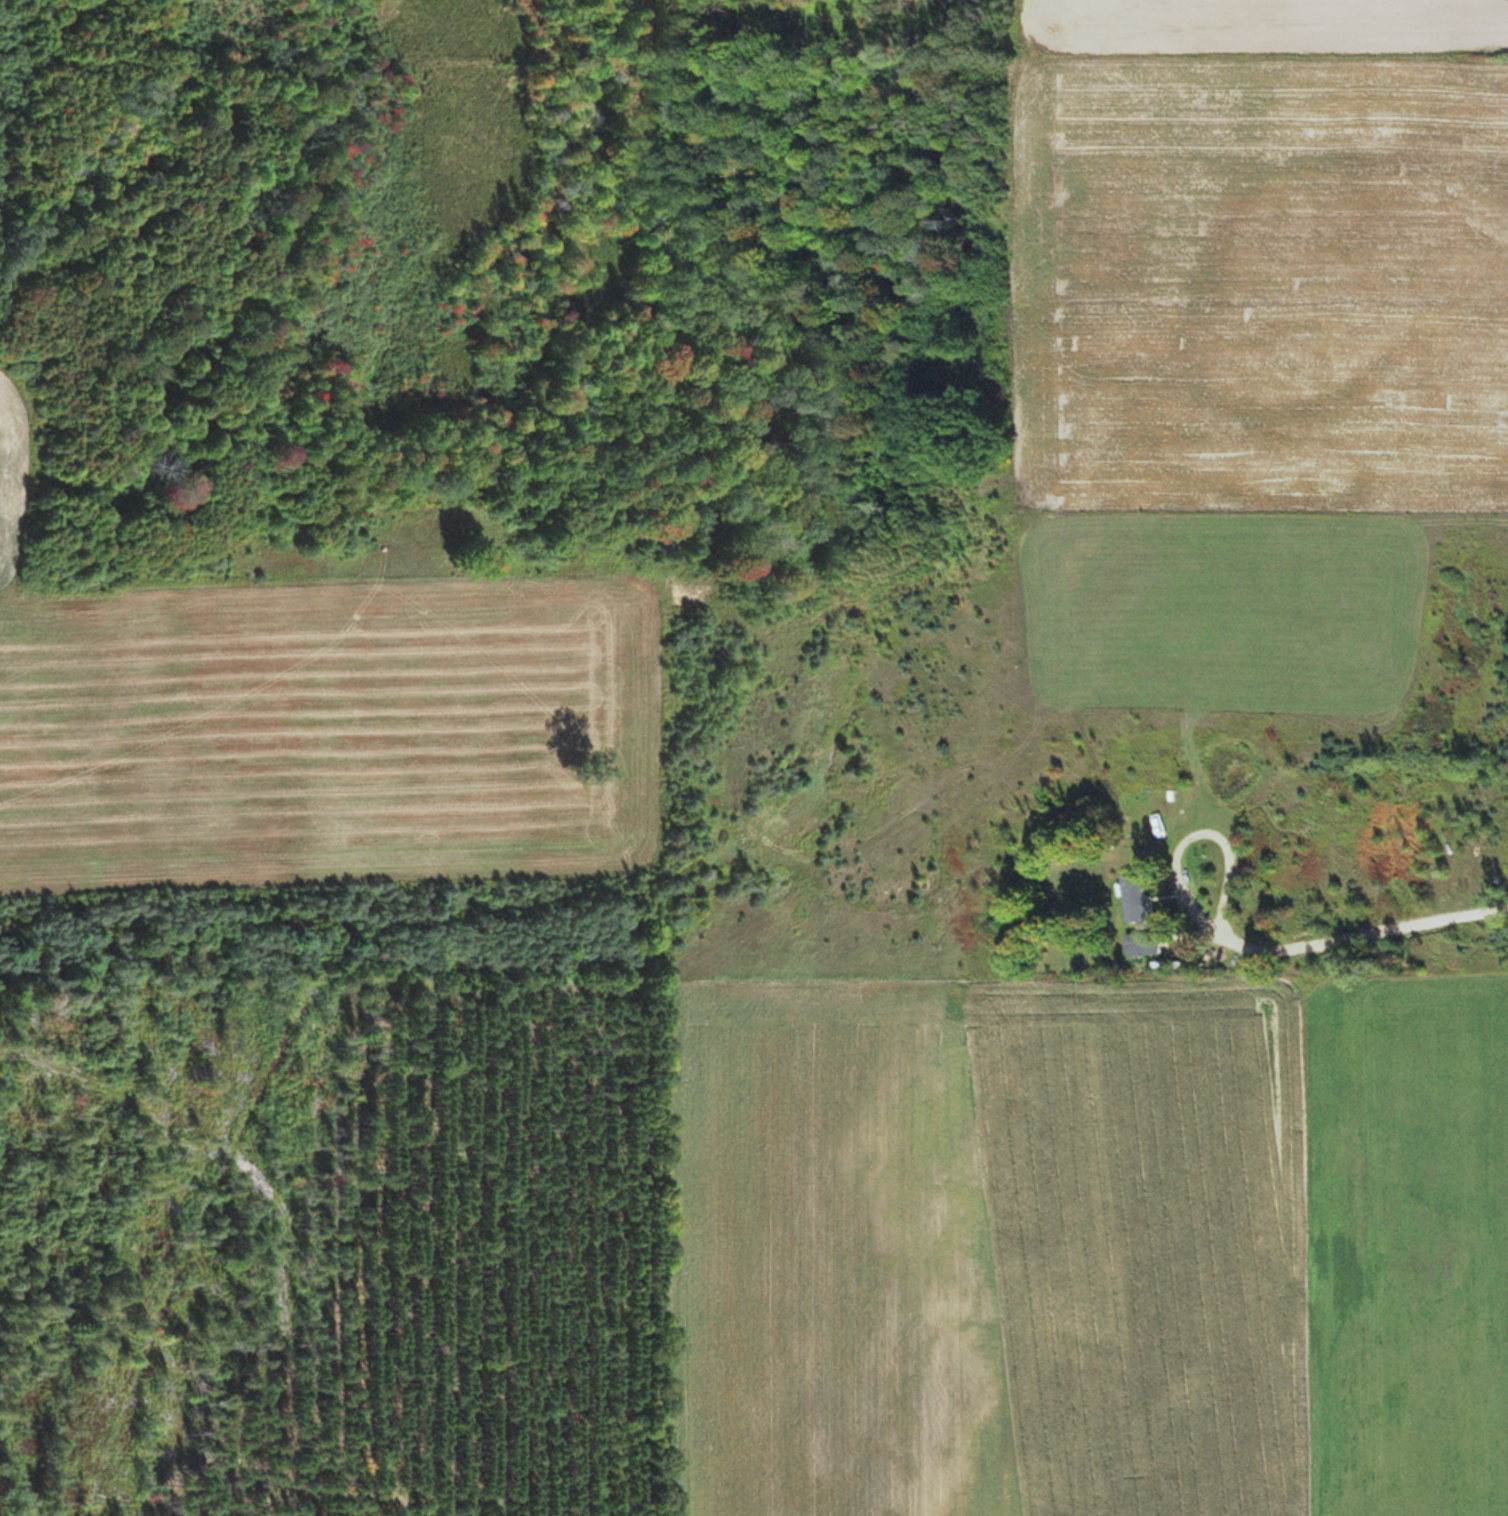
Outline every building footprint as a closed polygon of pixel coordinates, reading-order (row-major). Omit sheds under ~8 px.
[(1166,935),(1132,937),(1134,958),(1168,956),(1166,935)]
